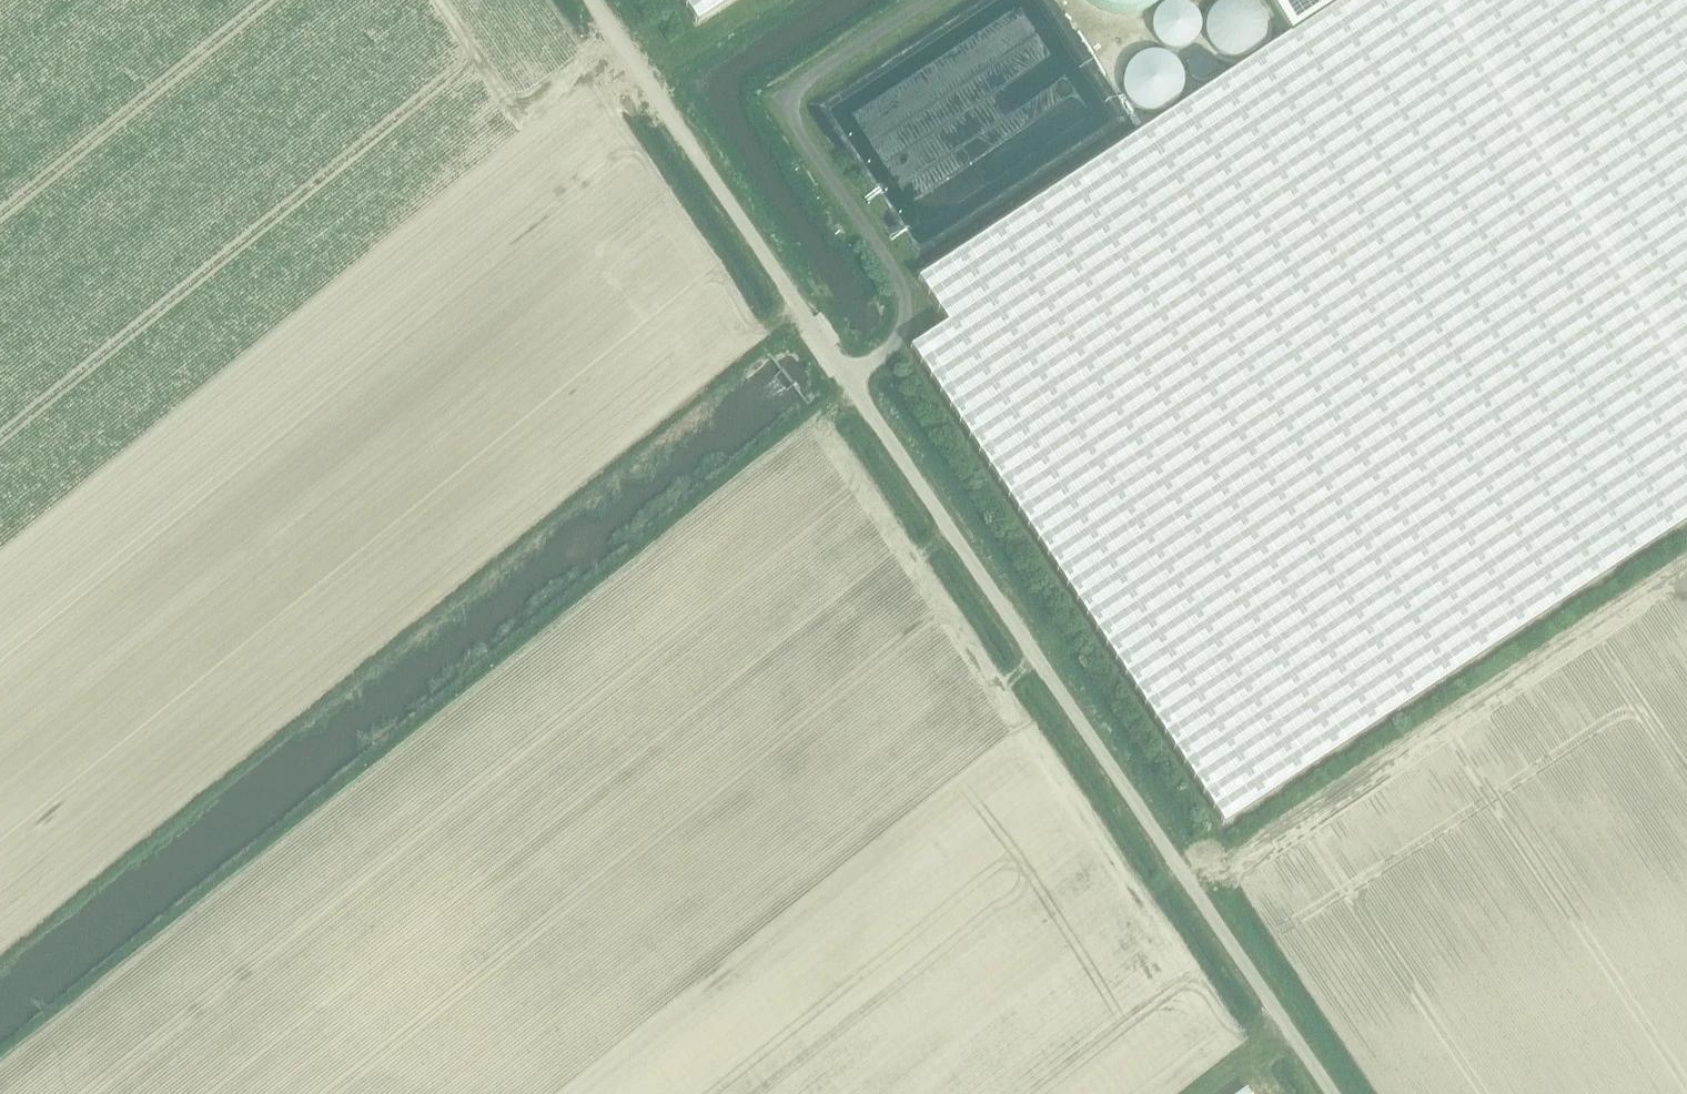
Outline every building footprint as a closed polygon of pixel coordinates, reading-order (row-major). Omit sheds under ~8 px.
[(698,22),(732,0),(683,0),(698,22)] [(1291,33),(919,278),(948,323),(911,347),(914,352),(1229,820),(1686,520),(1686,0),(1269,0),(1291,33)] [(1190,0),(1112,0),(1131,17),(1172,20),(1190,0)]
